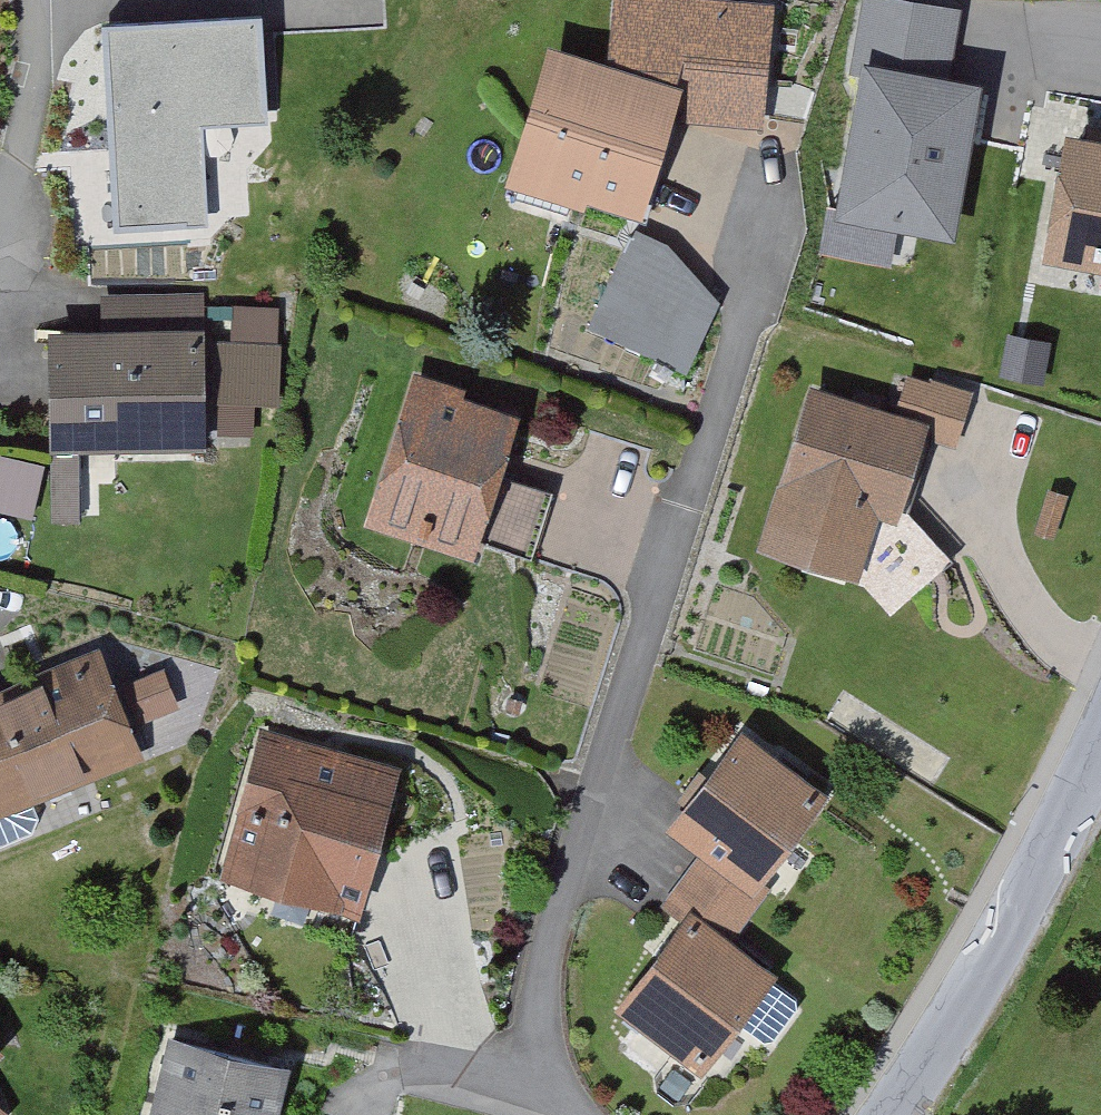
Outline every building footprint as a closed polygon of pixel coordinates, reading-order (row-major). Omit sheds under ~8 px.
[(555,56),(515,187),(573,205),(580,185),(637,202),(665,108),(686,115),(688,106),(755,112),(764,12),(633,0),(622,0),(615,74),(555,56)] [(219,112),(266,109),(262,13),(102,22),(114,229),(186,225),(178,83),(217,80),(219,112)] [(976,95),(868,75),(841,217),(949,238),(976,95)] [(217,80),(178,83),(186,225),(208,224),(202,113),(219,112),(217,80)] [(1090,129),(1087,147),(1078,145),(1060,249),(1100,256),(1100,131),(1090,129)] [(664,251),(630,236),(589,327),(685,371),(715,305),(685,292),(692,276),(660,261),(664,251)] [(81,517),(80,428),(148,427),(148,438),(200,437),(197,299),(108,301),(108,341),(55,341),(58,517),(81,517)] [(221,396),(278,398),(280,353),(222,351),(221,396)] [(424,376),(421,389),(415,387),(376,522),(427,537),(430,528),(532,554),(551,489),(492,473),(508,417),(461,403),(465,388),(424,376)] [(920,432),(922,425),(957,436),(970,394),(938,384),(937,388),(913,381),(901,418),(816,391),(768,546),(803,557),(828,533),(861,544),(874,504),(911,515),(936,437),(920,432)] [(0,459),(0,506),(32,514),(43,469),(0,459)] [(28,797),(133,755),(95,660),(0,699),(0,847),(32,834),(37,820),(28,797)] [(125,689),(137,715),(174,698),(162,672),(125,689)] [(689,875),(742,915),(762,888),(752,880),(816,796),(742,740),(679,824),(710,847),(689,875)] [(234,865),(285,879),(274,919),(347,939),(372,851),(361,848),(381,774),(268,742),(234,865)] [(742,915),(689,875),(668,902),(691,919),(627,1004),(701,1060),(733,1018),(763,1041),(771,1041),(797,1005),(795,998),(721,943),(742,915)] [(287,1068),(173,1041),(155,1114),(276,1114),(287,1068)] [(702,1085),(667,1060),(654,1077),(656,1092),(674,1105),(689,1103),(702,1085)]
